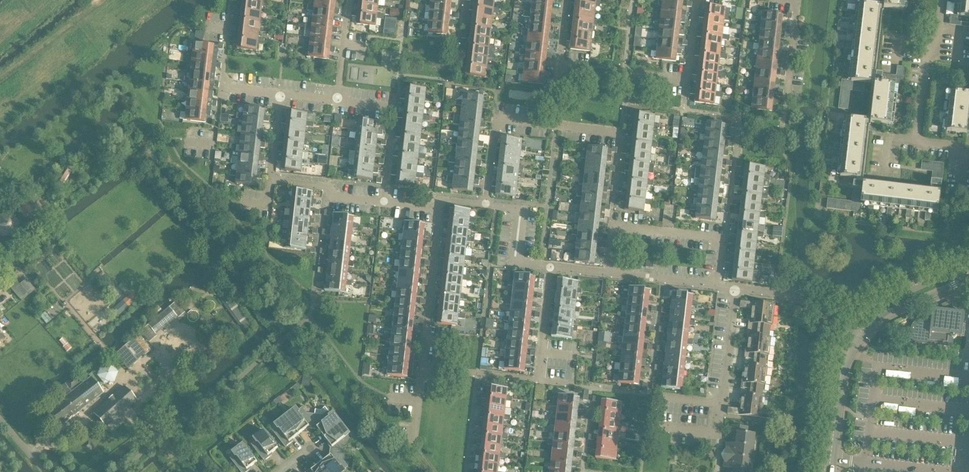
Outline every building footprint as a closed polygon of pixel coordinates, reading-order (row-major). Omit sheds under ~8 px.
[(242,10),(262,13),(262,6),(268,6),(269,4),(243,1),(243,0),(238,0),(238,3),(243,3),(242,10)] [(314,12),(315,9),(334,12),(335,9),(335,2),(319,0),(316,0),(315,7),(308,6),(307,11),(314,12)] [(474,11),(474,9),(500,12),(500,9),(494,8),(495,1),(483,0),(475,0),(474,6),(470,6),(469,10),(474,11)] [(532,6),(552,8),(553,1),(558,2),(558,0),(533,0),(532,6)] [(904,10),(905,0),(885,0),(884,8),(904,10)] [(961,16),(951,15),(950,23),(968,25),(968,0),(963,0),(961,16)] [(576,4),(575,11),(595,13),(596,6),(600,6),(601,2),(596,1),(596,4),(576,1),(576,4)] [(656,8),(656,11),(682,13),(682,16),(686,16),(687,12),(682,11),(683,4),(663,2),(662,9),(656,8)] [(431,6),(430,13),(450,16),(451,9),(455,9),(456,4),(451,4),(451,6),(425,3),(425,6),(431,6)] [(845,54),(855,55),(853,69),(848,68),(848,73),(852,74),(852,81),(842,80),(841,87),(864,90),(865,83),(871,84),(880,6),(861,4),(860,12),(850,11),(850,15),(859,17),(857,31),(848,30),(847,34),(857,36),(855,50),(846,49),(845,54)] [(352,16),(357,17),(357,14),(377,17),(377,14),(378,7),(359,5),(358,12),(352,11),(352,16)] [(524,17),(531,18),(531,15),(551,18),(551,15),(552,8),(532,6),(531,13),(524,12),(524,17)] [(699,18),(705,19),(705,16),(725,18),(725,16),(730,17),(731,9),(726,9),(706,6),(705,14),(700,13),(699,18)] [(241,15),(241,18),(241,20),(266,23),(267,21),(261,20),(262,13),(242,10),(238,10),(238,8),(233,7),(232,12),(237,12),(237,15),(241,15)] [(314,12),(314,19),(333,21),(334,14),(339,15),(340,10),(335,9),(334,12),(315,9),(314,12)] [(474,11),(473,18),(493,20),(493,13),(499,14),(500,12),(474,9),(474,11)] [(569,22),(574,23),(574,20),(594,23),(594,20),(595,13),(575,11),(574,18),(570,17),(569,22)] [(662,14),(661,21),(681,23),(682,16),(682,13),(656,11),(656,13),(662,14)] [(423,20),(423,22),(449,25),(449,23),(450,16),(430,13),(429,20),(423,20)] [(756,20),(756,22),(782,25),(782,23),(783,15),(763,13),(762,20),(756,20)] [(357,14),(357,17),(356,24),(376,27),(377,19),(384,20),(385,15),(377,14),(377,17),(357,14)] [(531,18),(530,25),(550,27),(551,20),(556,21),(557,16),(551,15),(551,18),(531,15),(531,18)] [(705,19),(704,26),(724,28),(724,21),(732,22),(732,17),(730,17),(725,16),(725,18),(705,16),(705,19)] [(240,22),(240,30),(259,32),(260,25),(266,25),(266,23),(241,20),(241,18),(236,17),(236,22),(240,22)] [(467,30),(472,30),(472,28),(497,31),(498,28),(492,28),(493,20),(473,18),(472,25),(467,25),(467,30)] [(305,30),(312,31),(312,28),(332,31),(332,28),(333,21),(314,19),(313,26),(306,25),(305,30)] [(395,37),(397,20),(385,19),(383,36),(395,37)] [(574,23),(573,30),(593,32),(593,25),(598,26),(599,21),(594,20),(594,23),(574,20),(574,23)] [(654,27),(654,30),(680,33),(679,35),(684,36),(685,31),(680,30),(681,23),(661,21),(660,28),(654,27)] [(449,25),(423,22),(423,25),(429,25),(428,33),(447,35),(448,28),(453,28),(454,23),(449,23),(449,25)] [(762,25),(761,32),(781,35),(782,28),(786,28),(787,23),(782,23),(782,25),(756,22),(756,25),(762,25)] [(522,36),(529,37),(529,34),(549,37),(549,34),(550,27),(530,25),(529,32),(522,31),(522,36)] [(697,37),(702,38),(703,35),(722,38),(723,35),(724,28),(704,26),(703,33),(697,32),(697,37)] [(312,31),(311,38),(331,40),(332,33),(337,34),(338,29),(332,28),(332,31),(312,28),(312,31)] [(472,30),(471,37),(490,40),(491,32),(497,33),(497,31),(472,28),(472,30)] [(240,30),(239,37),(239,39),(264,42),(264,40),(259,39),(259,32),(240,30)] [(567,41),(572,42),(572,39),(592,42),(592,39),(593,32),(573,30),(572,37),(567,36),(567,41)] [(660,33),(659,40),(678,42),(679,35),(680,33),(654,30),(654,32),(660,33)] [(754,39),(754,41),(780,44),(780,42),(781,35),(761,32),(760,39),(754,39)] [(529,37),(528,44),(547,46),(548,39),(554,40),(554,35),(549,34),(549,37),(529,34),(529,37)] [(702,38),(702,45),(721,47),(722,40),(727,41),(729,41),(730,36),(723,35),(722,38),(703,35),(702,38)] [(239,39),(239,37),(234,36),(234,41),(238,42),(237,49),(257,51),(258,44),(264,44),(264,42),(239,39)] [(465,49),(469,49),(470,47),(495,50),(495,47),(490,47),(490,40),(471,37),(470,44),(465,44),(465,49)] [(303,49),(310,50),(310,47),(330,50),(330,47),(331,40),(311,38),(311,45),(303,44),(303,49)] [(572,39),(572,42),(571,49),(590,52),(591,44),(596,45),(596,40),(592,39),(592,42),(572,39)] [(652,46),(652,49),(677,52),(677,54),(682,55),(682,50),(678,49),(678,42),(659,40),(658,47),(652,46)] [(760,44),(759,51),(779,54),(779,47),(784,47),(785,42),(780,42),(780,44),(754,41),(754,44),(760,44)] [(188,50),(188,53),(213,56),(213,53),(214,51),(218,51),(218,49),(223,49),(224,45),(219,44),(219,46),(195,43),(194,51),(188,50)] [(519,55),(526,56),(527,53),(546,56),(547,53),(547,46),(528,44),(527,51),(520,50),(519,55)] [(695,56),(700,57),(700,54),(720,57),(721,54),(721,47),(702,45),(701,52),(695,51),(695,56)] [(310,47),(310,50),(309,57),(329,60),(330,52),(335,53),(336,48),(330,47),(330,50),(310,47)] [(469,49),(468,56),(488,59),(489,51),(495,52),(495,50),(470,47),(469,49)] [(677,52),(652,49),(651,51),(657,52),(656,59),(676,62),(677,54),(677,52)] [(752,58),(752,60),(778,63),(778,61),(779,54),(759,51),(758,59),(752,58)] [(193,56),(192,63),(217,66),(217,63),(218,54),(213,53),(213,56),(188,53),(187,55),(193,56)] [(526,56),(526,63),(545,65),(546,58),(551,59),(552,54),(547,53),(546,56),(527,53),(526,56)] [(700,57),(699,64),(719,66),(720,59),(727,60),(728,55),(721,54),(720,57),(700,54),(700,57)] [(462,68),(467,68),(467,66),(493,69),(493,66),(487,66),(488,59),(468,56),(468,63),(463,63),(462,68)] [(757,63),(757,71),(776,73),(777,66),(782,66),(783,61),(778,61),(778,63),(752,60),(751,63),(757,63)] [(186,69),(185,72),(211,75),(211,72),(216,73),(216,68),(221,69),(222,64),(217,63),(217,66),(192,63),(191,70),(186,69)] [(517,74),(524,75),(524,73),(544,75),(544,72),(545,65),(526,63),(525,70),(518,69),(517,72),(517,74)] [(692,75),(698,76),(698,73),(718,76),(718,73),(719,66),(699,64),(699,71),(693,70),(692,75)] [(467,66),(467,68),(466,76),(486,78),(487,71),(493,71),(493,69),(467,66)] [(750,77),(750,79),(775,82),(776,80),(776,73),(757,71),(756,78),(750,77)] [(191,75),(190,82),(214,85),(214,82),(215,78),(216,73),(211,72),(211,75),(185,72),(185,74),(191,75)] [(524,73),(524,75),(523,83),(543,85),(544,77),(549,78),(550,73),(544,72),(544,75),(524,73)] [(698,76),(697,83),(717,85),(718,78),(725,79),(725,76),(726,74),(718,73),(718,76),(698,73),(698,76)] [(871,122),(891,125),(895,86),(905,87),(906,80),(883,77),(883,75),(877,74),(876,83),(871,122)] [(755,82),(754,90),(774,92),(775,85),(780,85),(780,80),(776,80),(775,82),(750,79),(749,82),(755,82)] [(183,88),(183,91),(209,94),(209,91),(213,92),(214,87),(219,88),(219,83),(214,82),(214,85),(190,82),(189,89),(183,88)] [(690,94),(696,95),(696,92),(716,95),(716,92),(717,85),(697,83),(696,90),(691,89),(690,94)] [(400,99),(405,100),(405,97),(425,99),(426,97),(426,90),(407,87),(406,95),(400,94),(400,99)] [(839,109),(845,110),(848,90),(841,89),(839,109)] [(748,96),(747,98),(773,101),(773,99),(774,92),(754,90),(754,97),(748,96)] [(189,94),(188,101),(208,103),(212,104),(212,101),(213,97),(214,92),(213,92),(209,91),(209,94),(183,91),(183,93),(189,94)] [(696,92),(696,95),(695,102),(715,105),(716,97),(723,98),(723,96),(723,93),(716,92),(716,95),(696,92)] [(952,92),(947,131),(967,134),(968,117),(968,94),(952,92)] [(455,105),(462,106),(463,104),(482,106),(483,104),(484,96),(464,94),(463,101),(456,101),(455,105)] [(405,100),(404,107),(424,109),(425,102),(432,103),(433,98),(426,97),(425,99),(405,97),(405,100)] [(773,101),(747,98),(747,101),(753,102),(752,109),(772,111),(773,104),(777,104),(778,100),(773,99),(773,101)] [(181,107),(181,110),(207,113),(207,110),(208,103),(188,101),(187,108),(181,107)] [(462,106),(462,113),(481,116),(482,109),(488,109),(488,104),(483,104),(482,106),(463,104),(462,106)] [(245,107),(244,114),(244,117),(264,119),(263,122),(269,122),(269,117),(264,117),(265,109),(245,107)] [(398,118),(403,119),(403,116),(423,119),(423,116),(424,109),(404,107),(404,114),(398,113),(398,118)] [(207,113),(181,110),(181,112),(187,113),(186,120),(205,123),(206,115),(211,116),(212,111),(207,110),(207,113)] [(288,112),(287,120),(287,122),(307,124),(306,127),(313,128),(314,123),(307,122),(308,114),(288,112)] [(453,124),(460,125),(461,123),(480,125),(481,123),(481,116),(462,113),(461,120),(454,120),(453,124)] [(238,126),(243,126),(263,129),(263,122),(264,119),(244,117),(244,114),(237,114),(237,118),(239,119),(238,126)] [(636,114),(635,121),(635,124),(660,127),(660,124),(655,124),(655,116),(636,114)] [(403,116),(403,119),(402,126),(422,128),(423,121),(430,122),(430,117),(423,116),(423,119),(403,116)] [(287,124),(286,131),(306,134),(306,127),(307,124),(287,122),(287,120),(282,119),(281,124),(287,124)] [(832,168),(841,169),(841,177),(860,179),(867,121),(847,119),(846,126),(837,125),(836,130),(846,131),(844,145),(835,144),(834,149),(844,150),(842,164),(832,163),(832,168)] [(353,127),(352,130),(378,133),(378,135),(382,136),(383,131),(378,130),(379,123),(359,120),(359,128),(353,127)] [(633,133),(629,133),(658,136),(659,129),(660,129),(660,127),(635,124),(635,121),(630,121),(630,126),(634,126),(633,133)] [(701,129),(700,131),(726,134),(726,132),(727,124),(707,122),(706,130),(701,129)] [(460,125),(459,132),(479,135),(480,128),(485,128),(486,123),(481,123),(480,125),(461,123),(460,125)] [(243,126),(242,134),(242,136),(261,138),(261,141),(266,141),(267,141),(267,136),(262,136),(263,129),(243,126)] [(395,137),(401,138),(401,135),(421,138),(421,135),(422,128),(402,126),(401,133),(396,132),(395,137)] [(358,133),(357,140),(377,142),(378,135),(378,133),(352,130),(352,132),(358,133)] [(633,138),(633,140),(632,143),(658,146),(658,143),(652,143),(653,136),(658,136),(629,133),(629,130),(624,130),(624,135),(629,135),(628,138),(633,138)] [(286,131),(285,139),(285,141),(304,143),(304,146),(311,147),(312,142),(305,141),(306,134),(286,131)] [(706,134),(705,142),(725,144),(725,137),(730,137),(731,132),(726,132),(726,134),(700,131),(700,134),(706,134)] [(451,144),(458,144),(458,142),(478,144),(478,142),(479,135),(459,132),(459,140),(452,139),(451,144)] [(241,138),(241,145),(260,148),(265,148),(266,141),(261,141),(261,138),(242,136),(242,134),(235,133),(234,138),(241,138)] [(401,138),(400,145),(420,147),(421,140),(428,141),(428,136),(421,135),(421,138),(401,135),(401,138)] [(496,149),(501,149),(501,147),(521,149),(521,147),(522,139),(502,137),(502,144),(497,144),(496,149)] [(284,143),(284,151),(303,153),(304,146),(304,143),(285,141),(285,139),(280,138),(279,143),(284,143)] [(350,146),(350,149),(376,152),(376,154),(380,155),(381,150),(376,149),(377,142),(357,140),(356,147),(350,146)] [(632,145),(631,152),(651,155),(652,148),(658,148),(658,146),(632,143),(633,140),(628,140),(627,145),(632,145)] [(458,144),(457,151),(477,154),(478,147),(483,147),(484,142),(478,142),(478,144),(458,142),(458,144)] [(698,148),(698,150),(724,153),(724,151),(725,144),(705,142),(704,149),(698,148)] [(241,145),(240,153),(240,155),(259,157),(259,160),(264,160),(265,156),(259,155),(260,148),(241,145)] [(393,156),(399,157),(399,154),(419,157),(419,154),(420,147),(400,145),(399,152),(394,151),(393,156)] [(501,149),(500,156),(520,159),(521,151),(525,152),(526,147),(521,147),(521,149),(501,147),(501,149)] [(582,154),(581,156),(607,159),(607,157),(608,154),(612,155),(612,153),(617,153),(618,148),(613,148),(612,150),(588,147),(587,154),(582,154)] [(356,152),(355,159),(375,161),(376,154),(376,152),(350,149),(350,151),(356,152)] [(704,154),(703,161),(722,163),(723,156),(728,156),(728,152),(724,151),(724,153),(698,150),(698,153),(704,154)] [(284,151),(283,158),(282,160),(302,162),(302,165),(309,166),(310,161),(303,160),(303,153),(284,151)] [(449,163),(456,163),(456,161),(476,163),(476,161),(477,154),(457,151),(456,159),(449,158),(449,163)] [(239,157),(238,165),(258,167),(259,160),(259,157),(240,155),(240,153),(233,152),(232,157),(239,157)] [(631,152),(630,159),(630,162),(656,165),(656,162),(650,162),(651,155),(631,152)] [(399,157),(398,164),(418,166),(418,159),(426,160),(426,155),(419,154),(419,157),(399,154),(399,157)] [(494,168),(499,168),(499,166),(519,168),(519,166),(520,159),(500,156),(499,163),(495,163),(494,168)] [(587,159),(586,166),(606,169),(607,162),(611,162),(612,157),(607,157),(607,159),(581,156),(581,159),(587,159)] [(282,160),(283,158),(277,157),(277,162),(282,163),(281,170),(301,172),(302,165),(302,162),(282,160)] [(348,165),(348,168),(374,171),(373,173),(378,174),(379,169),(374,168),(375,161),(355,159),(354,166),(348,165)] [(625,171),(629,171),(649,174),(653,174),(654,167),(655,167),(656,165),(630,162),(630,159),(626,159),(625,164),(630,164),(630,167),(625,166),(625,169),(625,171)] [(456,163),(455,171),(475,173),(476,166),(481,166),(482,161),(476,161),(476,163),(456,161),(456,163)] [(696,167),(696,170),(721,173),(722,170),(722,163),(703,161),(702,168),(696,167)] [(924,168),(934,169),(934,163),(923,161),(925,162),(924,168)] [(931,187),(941,188),(944,164),(937,163),(935,181),(932,181),(931,187)] [(391,175),(396,176),(397,174),(416,176),(417,173),(418,166),(398,164),(397,171),(392,170),(391,175)] [(238,165),(238,172),(237,174),(257,176),(257,179),(262,180),(263,175),(257,174),(258,167),(238,165)] [(745,175),(770,178),(770,176),(765,175),(766,167),(746,165),(745,173),(745,175)] [(499,168),(498,175),(518,178),(519,170),(523,171),(524,166),(519,166),(519,168),(499,166),(499,168)] [(579,173),(579,175),(605,178),(605,176),(606,169),(586,166),(585,173),(579,173)] [(374,171),(348,168),(348,170),(354,171),(353,179),(373,181),(373,173),(374,171)] [(701,173),(700,180),(720,182),(724,183),(725,180),(725,178),(721,177),(721,175),(726,176),(726,171),(722,170),(721,173),(696,170),(695,172),(701,173)] [(237,174),(238,172),(231,171),(230,176),(237,177),(236,184),(256,186),(257,179),(257,176),(237,174)] [(447,182),(454,183),(454,180),(474,182),(474,180),(475,173),(455,171),(454,178),(447,177),(447,182)] [(629,171),(628,179),(628,181),(653,184),(654,181),(648,181),(649,174),(629,171)] [(740,172),(740,177),(744,178),(744,185),(763,187),(769,188),(770,181),(770,178),(745,175),(745,173),(740,172)] [(397,174),(396,176),(396,184),(415,186),(416,178),(423,179),(424,174),(417,173),(416,176),(397,174)] [(492,187),(497,187),(497,185),(517,187),(517,185),(518,178),(498,175),(497,182),(492,182),(492,187)] [(579,185),(584,185),(604,188),(608,188),(608,186),(609,183),(604,183),(604,181),(609,181),(610,176),(605,176),(605,178),(579,175),(579,178),(580,178),(579,185)] [(628,183),(627,191),(647,193),(647,186),(653,186),(653,184),(628,181),(628,179),(623,178),(623,183),(628,183)] [(454,180),(454,183),(453,190),(473,192),(473,185),(479,185),(479,181),(474,180),(474,182),(454,180)] [(694,186),(694,189),(719,192),(719,189),(720,182),(700,180),(700,187),(694,186)] [(864,184),(854,183),(854,189),(856,189),(854,212),(861,213),(862,203),(869,204),(869,209),(873,210),(874,205),(888,206),(887,216),(892,217),(893,207),(907,209),(906,218),(911,219),(912,209),(926,211),(925,221),(930,221),(931,212),(939,212),(941,193),(864,184)] [(497,185),(497,187),(496,195),(515,197),(516,190),(521,190),(522,185),(517,185),(517,187),(497,185)] [(577,192),(577,194),(602,198),(603,195),(603,193),(607,193),(608,191),(612,191),(613,187),(608,186),(608,188),(604,188),(584,185),(583,193),(577,192)] [(742,194),(768,197),(768,195),(762,194),(763,187),(744,185),(743,192),(742,194)] [(699,192),(698,199),(718,201),(719,194),(723,195),(724,190),(719,189),(719,192),(694,189),(693,191),(699,192)] [(286,197),(286,199),(312,202),(311,205),(316,205),(317,200),(312,200),(313,192),(293,190),(292,198),(286,197)] [(627,191),(626,198),(626,200),(651,203),(652,201),(646,200),(647,193),(627,191)] [(741,204),(761,206),(762,199),(768,200),(768,197),(742,194),(743,192),(738,191),(737,196),(742,197),(741,204)] [(582,198),(582,205),(601,207),(602,200),(607,201),(607,196),(603,195),(602,198),(577,194),(577,197),(582,198)] [(626,200),(626,198),(621,197),(621,202),(625,202),(624,210),(644,212),(645,205),(651,205),(651,203),(626,200)] [(292,203),(291,210),(311,212),(311,205),(312,202),(286,199),(286,202),(292,203)] [(692,205),(691,208),(717,211),(717,208),(718,201),(698,199),(697,206),(692,205)] [(28,202),(19,209),(26,218),(35,211),(28,202)] [(827,209),(851,212),(852,205),(828,202),(827,209)] [(740,213),(766,216),(766,214),(760,213),(761,206),(741,204),(741,211),(740,213)] [(575,211),(575,214),(600,217),(600,214),(601,212),(605,213),(605,210),(610,211),(611,206),(606,205),(606,207),(601,207),(582,205),(581,212),(575,211)] [(444,220),(449,221),(450,218),(469,221),(470,218),(470,211),(451,208),(450,216),(445,215),(444,220)] [(717,211),(691,208),(691,210),(697,211),(696,218),(716,221),(717,213),(721,214),(722,209),(717,208),(717,211)] [(284,216),(284,219),(310,221),(309,224),(314,224),(314,220),(310,219),(311,212),(291,210),(290,217),(284,216)] [(739,223),(759,225),(760,218),(765,219),(766,216),(740,213),(741,211),(736,210),(735,215),(740,216),(739,223)] [(334,214),(333,222),(333,224),(358,227),(359,224),(353,224),(354,216),(334,214)] [(580,217),(579,224),(599,226),(600,219),(605,220),(605,215),(600,214),(600,217),(575,214),(574,216),(580,217)] [(3,239),(16,238),(20,226),(11,217),(0,217),(0,236),(3,239)] [(449,221),(448,228),(468,230),(469,223),(476,224),(477,219),(470,218),(469,221),(450,218),(449,221)] [(289,222),(289,229),(308,231),(309,224),(310,221),(284,219),(284,221),(289,222)] [(332,226),(332,233),(351,236),(352,229),(358,229),(358,227),(333,224),(333,222),(328,221),(328,226),(332,226)] [(399,229),(398,232),(424,235),(424,237),(428,237),(429,233),(424,232),(425,225),(405,222),(404,230),(399,229)] [(738,233),(764,236),(764,233),(758,232),(759,225),(739,223),(738,230),(738,233)] [(573,230),(572,233),(598,236),(598,233),(598,231),(603,232),(603,229),(608,230),(608,225),(604,224),(603,226),(599,226),(579,224),(578,231),(573,230)] [(442,239),(447,240),(447,237),(467,240),(467,237),(468,230),(448,228),(448,235),(442,234),(442,239)] [(282,235),(282,238),(307,241),(307,243),(312,244),(312,239),(308,238),(308,231),(289,229),(288,236),(282,235)] [(737,242),(757,245),(757,237),(763,238),(764,236),(738,233),(738,230),(734,230),(733,234),(738,235),(737,238),(733,237),(733,239),(732,242),(737,243),(737,242)] [(403,235),(403,242),(423,244),(424,237),(424,235),(398,232),(398,234),(403,235)] [(332,233),(331,241),(330,243),(356,246),(356,244),(351,243),(351,236),(332,233)] [(578,236),(577,243),(597,245),(598,238),(602,239),(603,234),(598,233),(598,236),(572,233),(572,235),(578,236)] [(447,240),(446,247),(466,249),(467,242),(474,243),(474,238),(467,237),(467,240),(447,237),(447,240)] [(307,241),(282,238),(281,240),(287,241),(286,248),(306,251),(307,243),(307,241)] [(330,245),(329,253),(349,255),(350,248),(356,248),(356,246),(330,243),(331,241),(326,240),(326,245),(330,245)] [(396,248),(396,251),(422,253),(421,256),(426,256),(427,252),(422,251),(423,244),(403,242),(402,249),(396,248)] [(736,252),(761,255),(762,252),(756,252),(757,245),(737,242),(737,243),(736,249),(736,252)] [(570,249),(570,252),(596,255),(596,253),(597,245),(577,243),(576,250),(570,249)] [(440,258),(445,259),(445,257),(465,259),(465,256),(466,249),(446,247),(445,254),(440,253),(440,258)] [(735,261),(754,264),(755,257),(761,257),(761,255),(736,252),(736,249),(731,249),(731,254),(735,254),(735,261)] [(401,254),(400,261),(421,263),(421,256),(422,253),(396,251),(396,253),(401,254)] [(575,262),(594,265),(599,265),(600,260),(595,260),(595,257),(600,258),(601,253),(596,253),(596,255),(570,252),(570,254),(576,255),(575,262)] [(329,253),(329,260),(328,262),(354,265),(354,263),(348,262),(349,255),(329,253)] [(445,259),(444,266),(464,268),(465,261),(472,262),(472,257),(465,256),(465,259),(445,257),(445,259)] [(730,263),(729,268),(734,268),(734,271),(759,274),(759,271),(754,271),(754,264),(735,261),(730,261),(731,258),(726,258),(725,263),(730,263)] [(328,265),(327,272),(347,274),(348,267),(354,268),(354,265),(328,262),(329,260),(324,259),(323,264),(328,265)] [(647,259),(646,267),(653,268),(654,260),(647,259)] [(394,267),(394,270),(419,273),(419,275),(424,276),(424,271),(420,270),(421,263),(400,261),(400,268),(394,267)] [(437,278),(443,278),(443,276),(463,278),(463,276),(464,268),(444,266),(443,273),(438,273),(437,278)] [(729,273),(728,280),(732,281),(752,283),(758,284),(759,276),(759,274),(734,271),(734,268),(729,268),(729,273)] [(399,273),(398,280),(418,282),(419,275),(419,273),(394,270),(394,272),(399,273)] [(327,272),(326,279),(326,281),(352,284),(352,282),(346,281),(347,274),(327,272)] [(509,281),(509,283),(534,286),(534,284),(535,276),(516,274),(515,281),(509,281)] [(443,278),(442,285),(462,288),(462,280),(470,281),(470,276),(463,276),(463,278),(443,276),(443,278)] [(6,283),(22,302),(35,290),(26,280),(20,285),(13,277),(6,283)] [(326,281),(326,279),(322,278),(321,283),(326,284),(325,291),(345,293),(346,286),(351,287),(352,284),(326,281)] [(552,291),(557,291),(557,289),(577,291),(577,289),(578,281),(558,279),(557,286),(553,286),(552,291)] [(392,286),(392,289),(417,292),(417,294),(422,295),(422,290),(418,289),(418,282),(398,280),(397,287),(392,286)] [(514,286),(513,293),(533,296),(534,289),(539,289),(539,284),(534,284),(534,286),(509,283),(508,286),(514,286)] [(435,297),(440,297),(441,295),(460,297),(461,295),(462,288),(442,285),(441,293),(436,292),(435,297)] [(623,294),(623,297),(649,299),(648,302),(653,302),(654,298),(649,297),(650,289),(630,287),(629,295),(623,294)] [(397,292),(396,299),(416,301),(417,294),(417,292),(392,289),(391,291),(397,292)] [(557,291),(556,298),(576,301),(577,294),(581,294),(582,289),(577,289),(577,291),(557,289),(557,291)] [(228,292),(221,297),(228,307),(233,303),(235,306),(230,310),(235,317),(240,313),(242,316),(237,320),(245,329),(251,325),(228,292)] [(667,304),(671,304),(672,302),(697,305),(698,303),(692,302),(693,294),(673,292),(672,300),(667,299),(667,304)] [(507,300),(506,302),(532,305),(532,303),(533,296),(513,293),(512,300),(507,300)] [(124,302),(128,307),(137,299),(133,294),(124,302)] [(440,297),(440,304),(459,307),(460,300),(467,300),(468,296),(461,295),(460,297),(441,295),(440,297)] [(629,300),(628,307),(647,309),(648,302),(649,299),(623,297),(623,299),(629,300)] [(550,310),(555,310),(555,308),(575,310),(575,308),(576,301),(556,298),(555,305),(551,305),(550,310)] [(390,306),(389,308),(415,311),(415,313),(419,314),(420,309),(415,309),(416,301),(396,299),(395,306),(390,306)] [(753,308),(752,314),(773,317),(775,305),(741,301),(740,307),(752,309),(753,308)] [(512,305),(511,312),(531,315),(532,308),(536,308),(537,303),(532,303),(532,305),(506,302),(506,305),(512,305)] [(671,304),(671,312),(690,314),(691,307),(697,307),(697,305),(672,302),(671,304)] [(178,316),(183,312),(175,303),(142,331),(150,340),(155,336),(154,334),(177,315),(178,316)] [(433,316),(438,316),(439,314),(458,316),(459,314),(459,307),(440,304),(439,312),(433,311),(433,316)] [(621,313),(621,316),(646,319),(646,321),(651,322),(651,317),(647,316),(647,309),(628,307),(627,314),(621,313)] [(395,311),(394,318),(414,321),(415,313),(415,311),(389,308),(389,311),(395,311)] [(555,310),(554,317),(574,320),(575,313),(579,313),(580,308),(575,308),(575,310),(555,308),(555,310)] [(965,313),(933,309),(932,314),(919,320),(918,320),(917,321),(916,322),(915,323),(914,324),(913,325),(912,326),(912,327),(911,328),(911,329),(911,330),(908,330),(909,329),(908,329),(908,330),(908,331),(908,332),(908,333),(908,334),(909,335),(909,336),(909,337),(910,338),(911,339),(911,340),(912,341),(913,341),(915,342),(916,343),(918,343),(953,348),(954,339),(955,338),(956,338),(957,336),(964,337),(966,325),(963,324),(965,313)] [(504,319),(504,321),(530,325),(530,322),(531,315),(511,312),(510,320),(504,319)] [(665,323),(669,324),(670,321),(695,324),(695,322),(690,321),(690,314),(671,312),(670,319),(665,318),(665,323)] [(439,314),(438,316),(437,324),(457,326),(458,319),(465,320),(466,315),(459,314),(458,316),(439,314)] [(749,322),(748,329),(770,331),(771,326),(772,326),(773,317),(752,314),(751,323),(749,322)] [(626,319),(626,326),(645,328),(646,321),(646,319),(621,316),(621,318),(626,319)] [(548,329),(553,329),(553,327),(573,329),(573,327),(574,320),(554,317),(553,325),(549,324),(548,329)] [(388,325),(387,327),(413,330),(413,333),(417,333),(418,328),(413,328),(413,326),(418,326),(418,324),(418,321),(414,321),(394,318),(393,325),(388,325)] [(504,321),(504,324),(510,324),(509,332),(529,334),(529,327),(534,328),(535,323),(530,322),(530,325),(504,321)] [(669,324),(668,331),(688,333),(689,326),(695,326),(695,324),(670,321),(669,324)] [(619,332),(619,335),(644,338),(644,340),(649,341),(649,336),(644,335),(645,328),(626,326),(625,333),(619,332)] [(392,330),(392,337),(416,340),(416,343),(421,343),(421,338),(416,338),(417,335),(412,335),(413,333),(413,330),(387,327),(387,330),(392,330)] [(553,327),(553,329),(552,337),(572,339),(572,332),(577,332),(578,327),(573,327),(573,329),(553,327)] [(750,336),(749,344),(770,347),(771,337),(769,337),(770,331),(748,329),(747,335),(750,336)] [(662,342),(667,343),(667,340),(693,343),(693,341),(687,340),(688,333),(668,331),(668,338),(663,337),(662,342)] [(502,338),(502,340),(528,344),(528,341),(529,334),(509,332),(508,339),(502,338)] [(624,338),(623,345),(643,347),(644,340),(644,338),(619,335),(618,337),(624,338)] [(385,344),(385,346),(411,349),(410,352),(415,352),(416,347),(411,347),(411,345),(416,345),(416,343),(416,340),(392,337),(391,345),(385,344)] [(146,354),(133,339),(115,354),(128,370),(146,354)] [(502,343),(507,344),(507,351),(526,353),(527,346),(532,347),(533,342),(528,341),(528,344),(502,340),(502,343)] [(667,343),(666,350),(686,352),(687,345),(693,346),(693,343),(667,340),(667,343)] [(745,352),(744,359),(768,361),(769,356),(770,347),(749,344),(748,352),(745,352)] [(617,351),(617,354),(642,357),(642,359),(646,360),(647,355),(642,354),(643,347),(623,345),(623,352),(617,351)] [(390,349),(389,356),(410,359),(414,360),(414,362),(418,362),(419,357),(414,357),(415,355),(410,354),(410,352),(411,349),(385,346),(385,349),(390,349)] [(501,350),(500,359),(525,363),(526,360),(526,353),(507,351),(501,350)] [(660,361),(665,362),(665,359),(691,362),(691,360),(685,359),(686,352),(666,350),(665,357),(661,356),(660,361)] [(622,357),(621,364),(641,366),(641,367),(645,367),(645,369),(650,370),(650,365),(646,364),(646,360),(642,359),(642,357),(617,354),(616,356),(622,357)] [(383,363),(383,365),(408,368),(408,371),(412,371),(413,371),(413,366),(414,362),(414,360),(410,359),(389,356),(389,364),(383,363)] [(500,359),(500,362),(505,363),(504,370),(524,373),(525,365),(530,365),(530,361),(526,360),(525,363),(500,359)] [(665,362),(664,369),(684,371),(685,364),(690,365),(691,362),(665,359),(665,362)] [(746,366),(745,374),(767,376),(768,361),(744,359),(744,365),(746,366)] [(615,370),(614,373),(640,376),(640,378),(644,379),(645,374),(640,373),(641,367),(641,366),(621,364),(620,371),(615,370)] [(388,368),(387,376),(412,379),(411,381),(416,381),(417,376),(412,376),(412,371),(408,371),(408,368),(383,365),(383,368),(388,368)] [(66,397),(47,412),(59,428),(87,406),(103,395),(98,388),(103,385),(113,384),(117,374),(111,366),(101,368),(97,377),(93,372),(88,376),(90,378),(87,381),(84,383),(71,393),(70,391),(78,385),(73,378),(59,389),(66,397)] [(658,380),(663,381),(663,378),(689,381),(689,379),(683,378),(684,371),(664,369),(663,376),(659,375),(658,380)] [(640,376),(614,373),(614,375),(620,376),(619,383),(639,386),(640,378),(640,376)] [(742,382),(741,389),(763,391),(765,391),(766,386),(767,376),(745,374),(744,382),(742,382)] [(663,378),(663,381),(662,388),(682,391),(682,383),(688,384),(689,381),(663,378)] [(93,414),(106,428),(136,401),(124,387),(93,414)] [(488,387),(487,394),(487,397),(512,400),(513,397),(507,397),(508,389),(488,387)] [(743,395),(742,404),(763,406),(764,397),(762,397),(763,391),(741,389),(740,395),(743,395)] [(486,399),(486,406),(505,408),(506,401),(512,402),(512,400),(487,397),(487,394),(482,394),(482,398),(486,399)] [(553,402),(553,404),(578,407),(578,405),(579,397),(560,395),(559,402),(553,402)] [(601,410),(621,412),(622,402),(602,400),(598,400),(598,397),(593,397),(593,402),(598,402),(597,405),(600,405),(600,407),(602,407),(601,410)] [(558,407),(557,414),(577,417),(578,410),(583,410),(583,405),(578,405),(578,407),(553,404),(552,407),(558,407)] [(763,406),(742,404),(741,410),(740,409),(728,408),(728,414),(762,418),(763,406)] [(486,406),(485,413),(485,416),(510,419),(510,416),(505,416),(505,408),(486,406)] [(320,432),(324,438),(341,425),(333,415),(332,416),(325,407),(321,410),(315,409),(314,415),(313,429),(316,430),(318,433),(320,432)] [(601,412),(600,419),(620,422),(621,412),(601,410),(602,407),(600,407),(597,407),(596,412),(601,412)] [(310,429),(313,429),(314,415),(307,414),(302,408),(297,412),(296,410),(286,418),(299,435),(305,430),(306,431),(310,429)] [(484,418),(483,425),(503,428),(504,420),(510,421),(510,419),(485,416),(485,413),(480,413),(480,418),(484,418)] [(551,421),(550,423),(576,426),(576,424),(577,417),(557,414),(556,422),(551,421)] [(293,439),(299,435),(286,418),(277,425),(275,423),(269,427),(285,448),(294,441),(293,439)] [(600,419),(599,427),(599,429),(619,431),(620,422),(600,419)] [(556,426),(555,434),(575,436),(576,429),(580,429),(581,424),(576,424),(576,426),(550,423),(550,426),(556,426)] [(330,448),(330,451),(344,453),(345,445),(351,441),(348,436),(349,435),(341,425),(324,438),(329,444),(328,445),(330,448)] [(483,425),(483,432),(482,435),(508,438),(508,435),(502,435),(503,428),(483,425)] [(724,468),(730,469),(729,471),(751,471),(755,434),(747,433),(748,427),(733,425),(731,440),(733,440),(733,444),(727,443),(724,468)] [(599,431),(598,438),(618,441),(619,431),(599,429),(599,427),(595,426),(594,431),(599,431)] [(272,453),(278,448),(265,432),(255,440),(256,441),(251,445),(264,462),(273,455),(272,453)] [(482,437),(481,444),(501,447),(502,440),(508,440),(508,438),(482,435),(483,432),(478,432),(477,437),(482,437)] [(548,440),(548,442),(574,445),(574,443),(575,436),(555,434),(554,441),(548,440)] [(598,438),(597,446),(597,448),(617,450),(618,441),(598,438)] [(554,446),(553,453),(573,455),(573,448),(578,448),(579,443),(574,443),(574,445),(548,442),(548,445),(554,446)] [(481,444),(481,451),(480,454),(506,457),(506,454),(500,454),(501,447),(481,444)] [(235,455),(230,459),(240,471),(247,471),(252,469),(251,467),(257,462),(244,445),(234,453),(235,455)] [(597,448),(597,446),(593,445),(592,450),(597,450),(596,458),(615,460),(617,450),(597,448)] [(321,463),(328,471),(344,471),(343,471),(348,467),(343,461),(344,453),(330,451),(329,454),(326,457),(327,458),(321,463)] [(480,456),(479,463),(499,466),(500,459),(506,459),(506,457),(480,454),(481,451),(476,451),(475,456),(480,456)] [(546,459),(546,461),(572,464),(572,462),(573,455),(553,453),(552,460),(546,459)] [(551,471),(554,471),(571,471),(571,467),(576,467),(577,463),(572,462),(572,464),(546,461),(546,464),(552,465),(551,471)] [(321,463),(315,468),(314,466),(307,471),(328,471),(321,463)] [(478,470),(478,471),(498,471),(499,466),(479,463),(478,470)]
